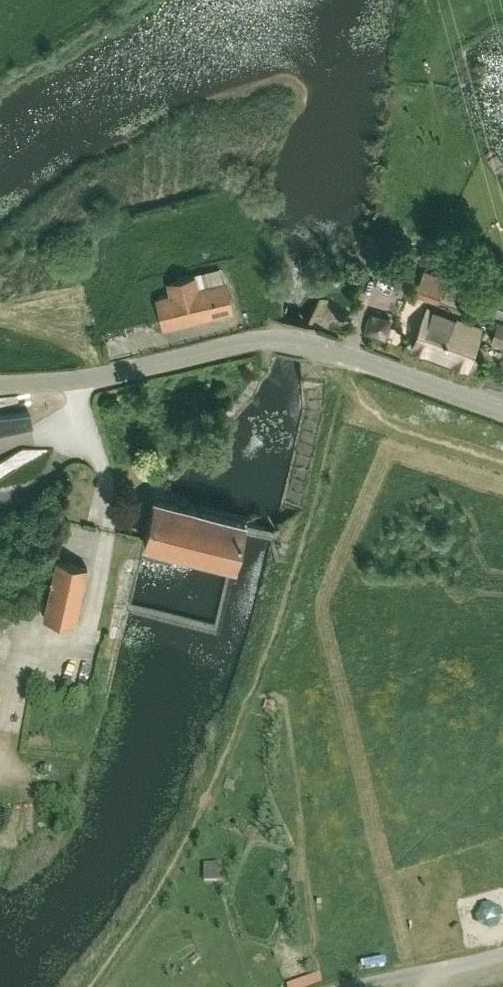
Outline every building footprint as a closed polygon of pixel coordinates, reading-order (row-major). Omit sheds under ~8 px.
[(423,266),(414,295),(438,302),(447,274),(423,266)] [(155,297),(163,330),(234,312),(226,280),(200,287),(196,275),(167,282),(170,294),(155,297)] [(481,330),(428,310),(414,346),(467,366),(481,330)] [(390,319),(372,313),(366,331),(384,337),(390,319)] [(490,340),(502,344),(502,321),(498,320),(490,340)] [(30,424),(28,410),(0,414),(0,429),(30,424)] [(0,461),(0,477),(51,448),(22,448),(0,461)] [(154,496),(143,544),(236,567),(248,519),(154,496)] [(42,617),(75,624),(88,568),(57,559),(42,617)] [(41,740),(59,743),(61,733),(43,729),(41,740)]
